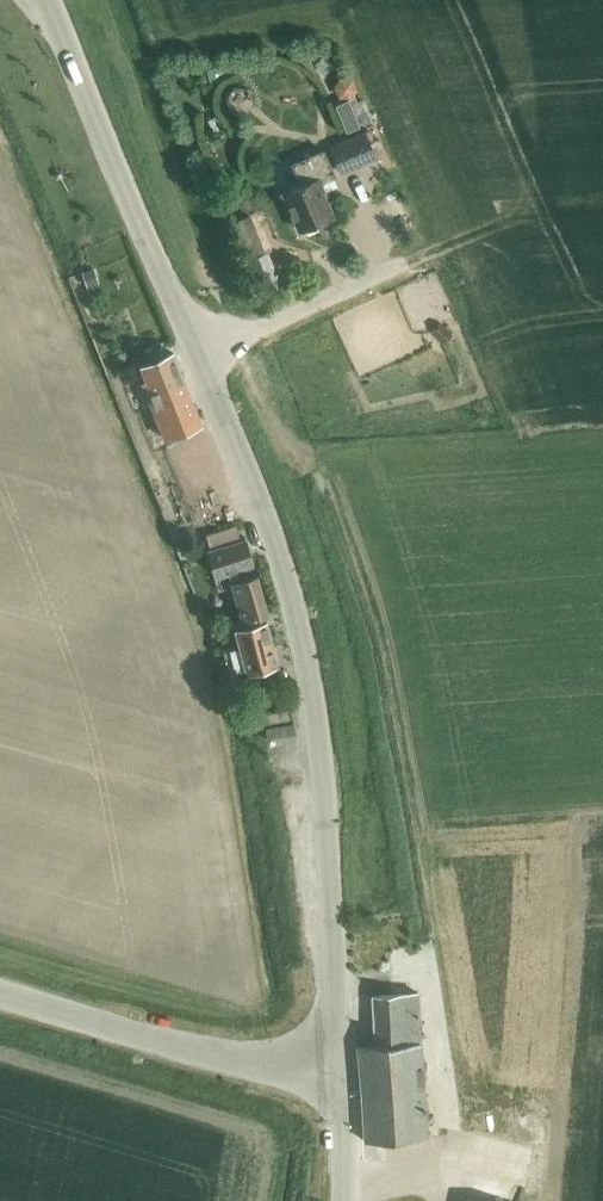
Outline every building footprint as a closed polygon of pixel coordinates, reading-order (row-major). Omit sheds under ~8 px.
[(324,55),(314,64),(323,75),(333,66),(324,55)] [(340,77),(333,87),(338,98),(348,99),(351,99),(358,89),(353,78),(340,77)] [(348,99),(335,105),(347,132),(360,126),(348,99)] [(364,131),(346,140),(358,166),(360,165),(376,158),(364,131)] [(299,232),(303,230),(304,235),(317,229),(316,225),(336,216),(326,193),(327,192),(323,181),(337,176),(325,149),(292,163),(301,184),(283,192),(299,232)] [(250,215),(228,224),(243,261),(254,288),(278,278),(267,251),(266,252),(250,215)] [(94,267),(82,272),(87,287),(92,285),(100,283),(94,267)] [(174,352),(140,365),(146,380),(142,382),(164,440),(202,426),(174,352)] [(207,550),(214,575),(228,571),(242,620),(256,616),(268,613),(257,574),(247,577),(245,567),(253,565),(247,539),(207,550)] [(257,623),(256,616),(242,620),(235,622),(248,673),(278,666),(267,621),(257,623)] [(358,1045),(364,1141),(428,1136),(418,992),(372,995),(375,1044),(358,1045)]
